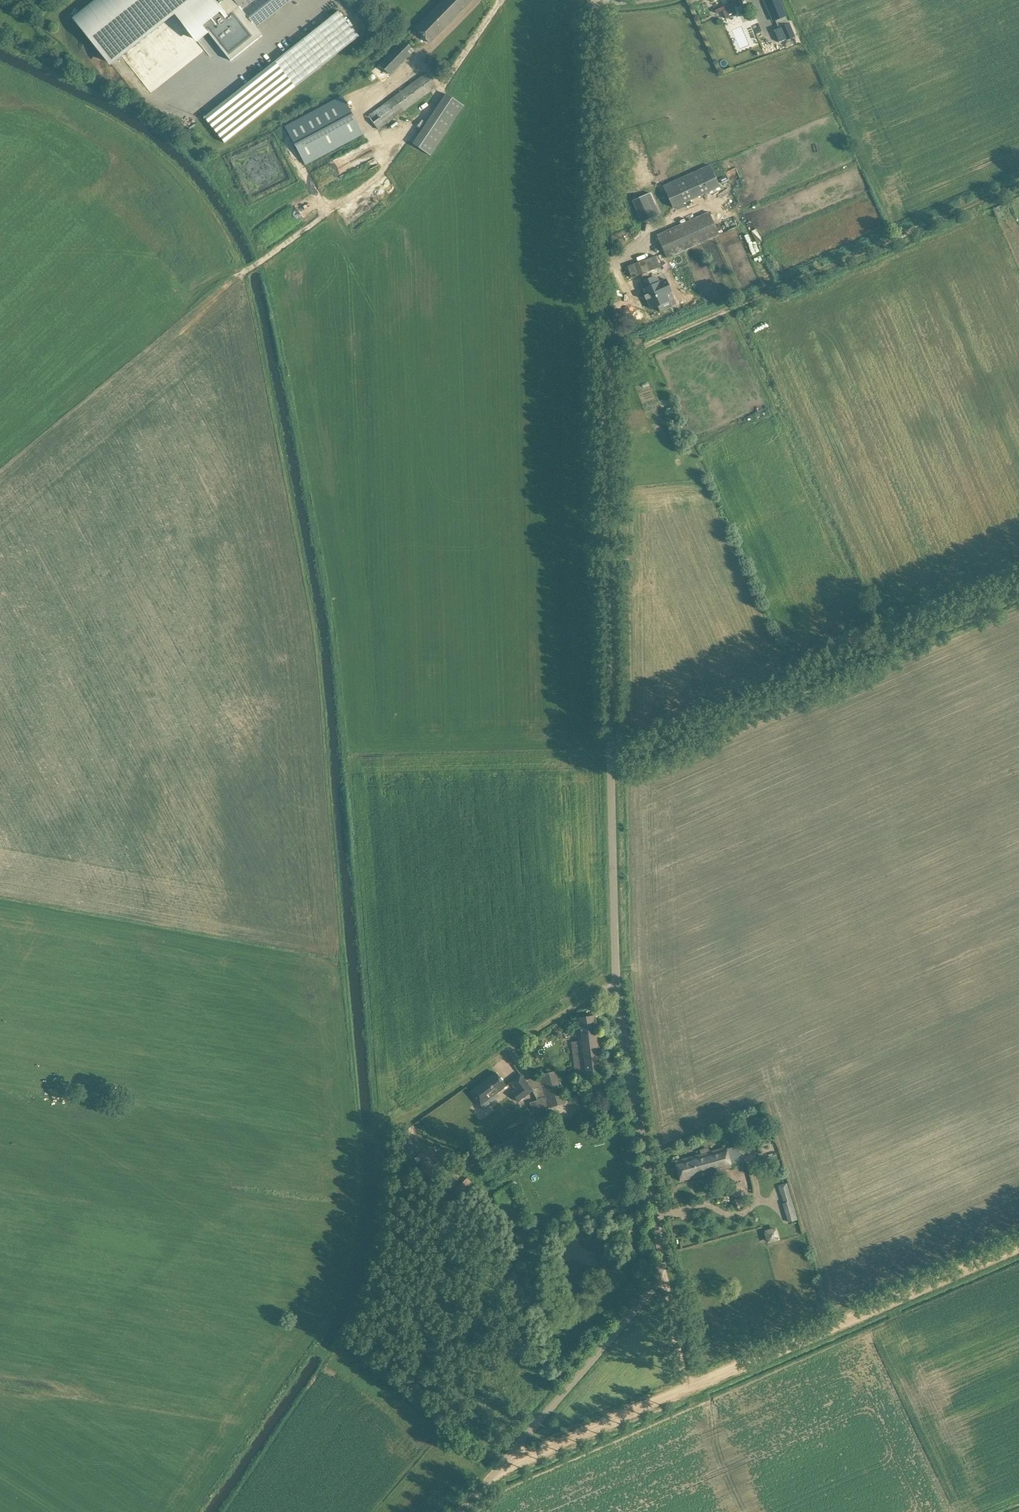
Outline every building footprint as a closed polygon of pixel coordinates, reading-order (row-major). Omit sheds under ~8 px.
[(74,17),(111,63),(175,12),(198,40),(207,32),(230,60),(262,35),(260,32),(256,27),(291,0),(95,0),(74,17)] [(472,0),(443,0),(415,28),(430,42),(472,0)] [(773,21),(775,20),(778,28),(774,30),(779,43),(785,40),(794,36),(788,24),(785,16),(778,0),(764,0),(773,21)] [(338,11),(204,117),(225,143),(359,36),(338,11)] [(390,74),(413,51),(402,40),(380,64),(390,74)] [(435,86),(425,73),(368,116),(378,129),(435,86)] [(412,144),(431,156),(464,105),(444,93),(412,144)] [(285,127),(305,164),(362,133),(343,96),(285,127)] [(673,207),(719,186),(710,165),(664,186),(673,207)] [(719,235),(712,221),(716,219),(712,211),(709,213),(657,235),(667,258),(719,235)] [(669,301),(665,291),(662,287),(659,288),(654,277),(641,282),(644,290),(645,289),(649,298),(647,299),(651,308),(669,301)] [(681,437),(685,436),(679,421),(674,423),(681,437)] [(576,1078),(592,1076),(602,1075),(595,1016),(577,1018),(579,1033),(578,1033),(579,1041),(572,1042),(573,1052),(575,1067),(569,1068),(570,1079),(576,1078)] [(532,1112),(565,1102),(556,1071),(540,1076),(546,1096),(536,1099),(537,1101),(530,1103),(532,1112)] [(506,1086),(496,1072),(469,1092),(480,1106),(480,1105),(483,1108),(498,1096),(496,1093),(506,1086)] [(532,1090),(520,1074),(511,1082),(516,1089),(512,1093),(518,1101),(532,1090)] [(731,1167),(731,1165),(743,1162),(738,1146),(726,1149),(726,1147),(675,1161),(680,1181),(731,1167)] [(794,1205),(789,1191),(781,1193),(784,1203),(782,1203),(784,1209),(794,1205)] [(743,1205),(740,1198),(730,1201),(733,1209),(743,1205)] [(777,1226),(763,1229),(766,1242),(780,1239),(777,1226)]
